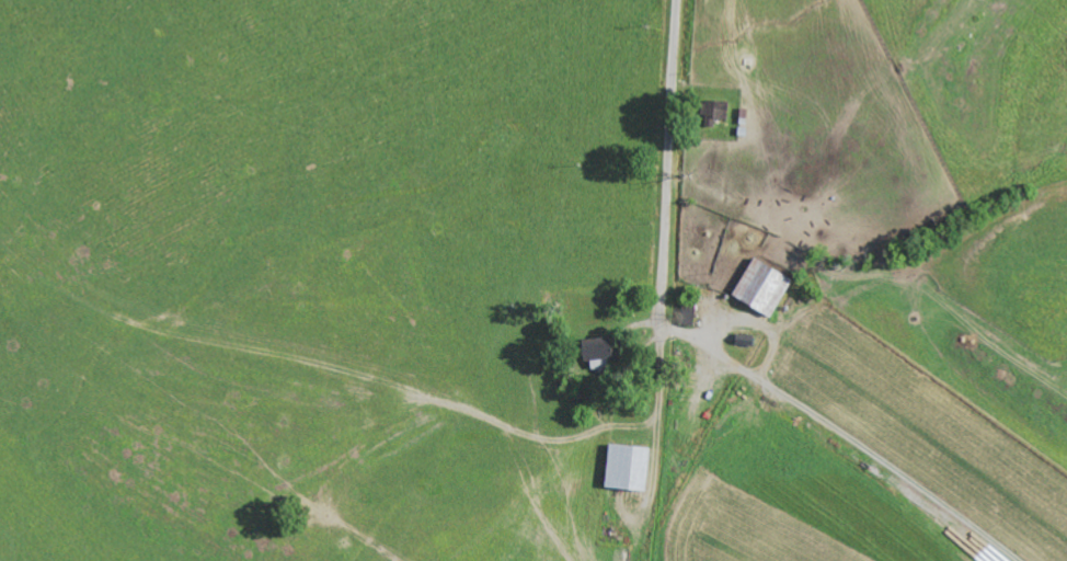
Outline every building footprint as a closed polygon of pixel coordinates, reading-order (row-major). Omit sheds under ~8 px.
[(710,129),(710,123),(725,123),(724,104),(702,105),(702,129),(710,129)] [(729,299),(768,321),(790,283),(751,261),(729,299)] [(609,355),(608,341),(580,343),(581,364),(593,364),(592,356),(609,355)] [(601,491),(642,496),(648,453),(607,448),(601,491)]
